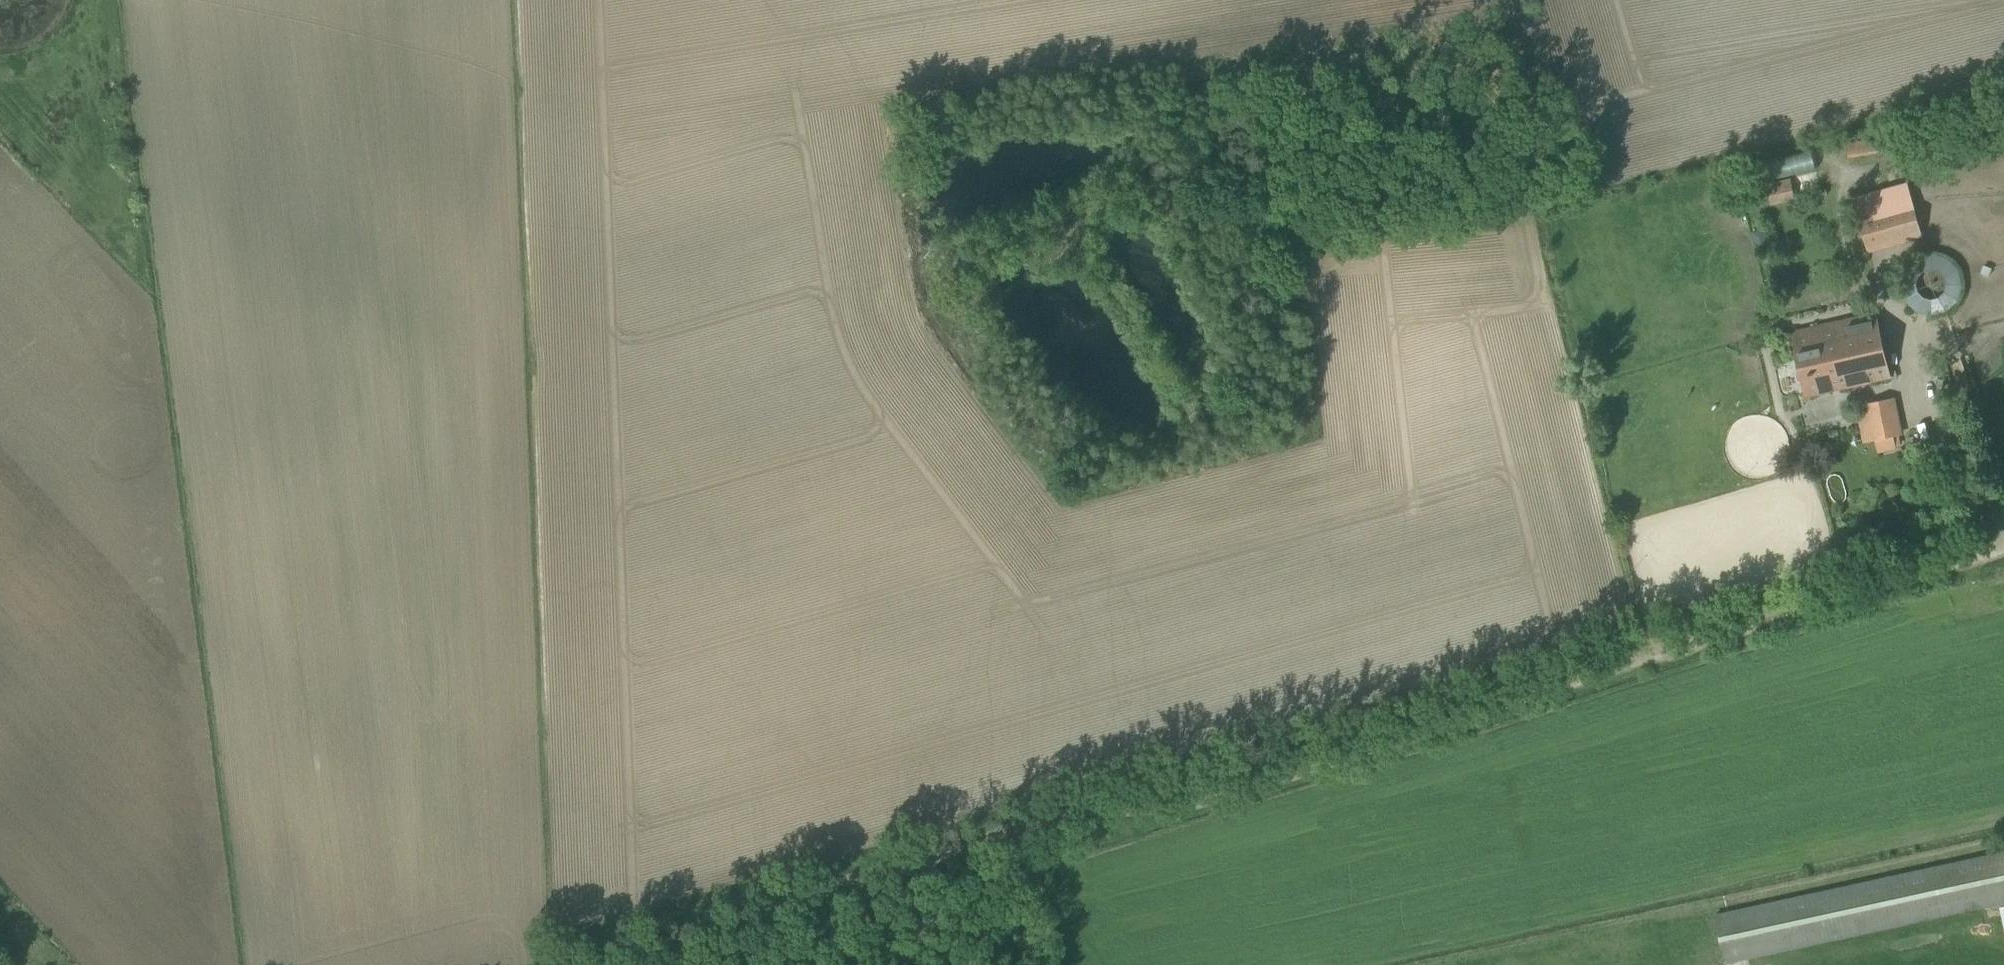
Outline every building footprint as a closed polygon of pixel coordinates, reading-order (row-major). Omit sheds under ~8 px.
[(1814,152),(1777,161),(1780,175),(1817,166),(1814,152)] [(1789,177),(1765,183),(1770,201),(1793,195),(1789,177)] [(1912,204),(1859,219),(1868,250),(1921,235),(1912,204)] [(1763,229),(1751,232),(1755,250),(1764,247),(1766,242),(1763,229)] [(1923,316),(1937,304),(1920,284),(1906,296),(1923,316)] [(1808,395),(1893,376),(1879,315),(1795,335),(1808,395)] [(2001,906),(2003,921),(2003,851),(1714,913),(1725,964),(2001,906)]
